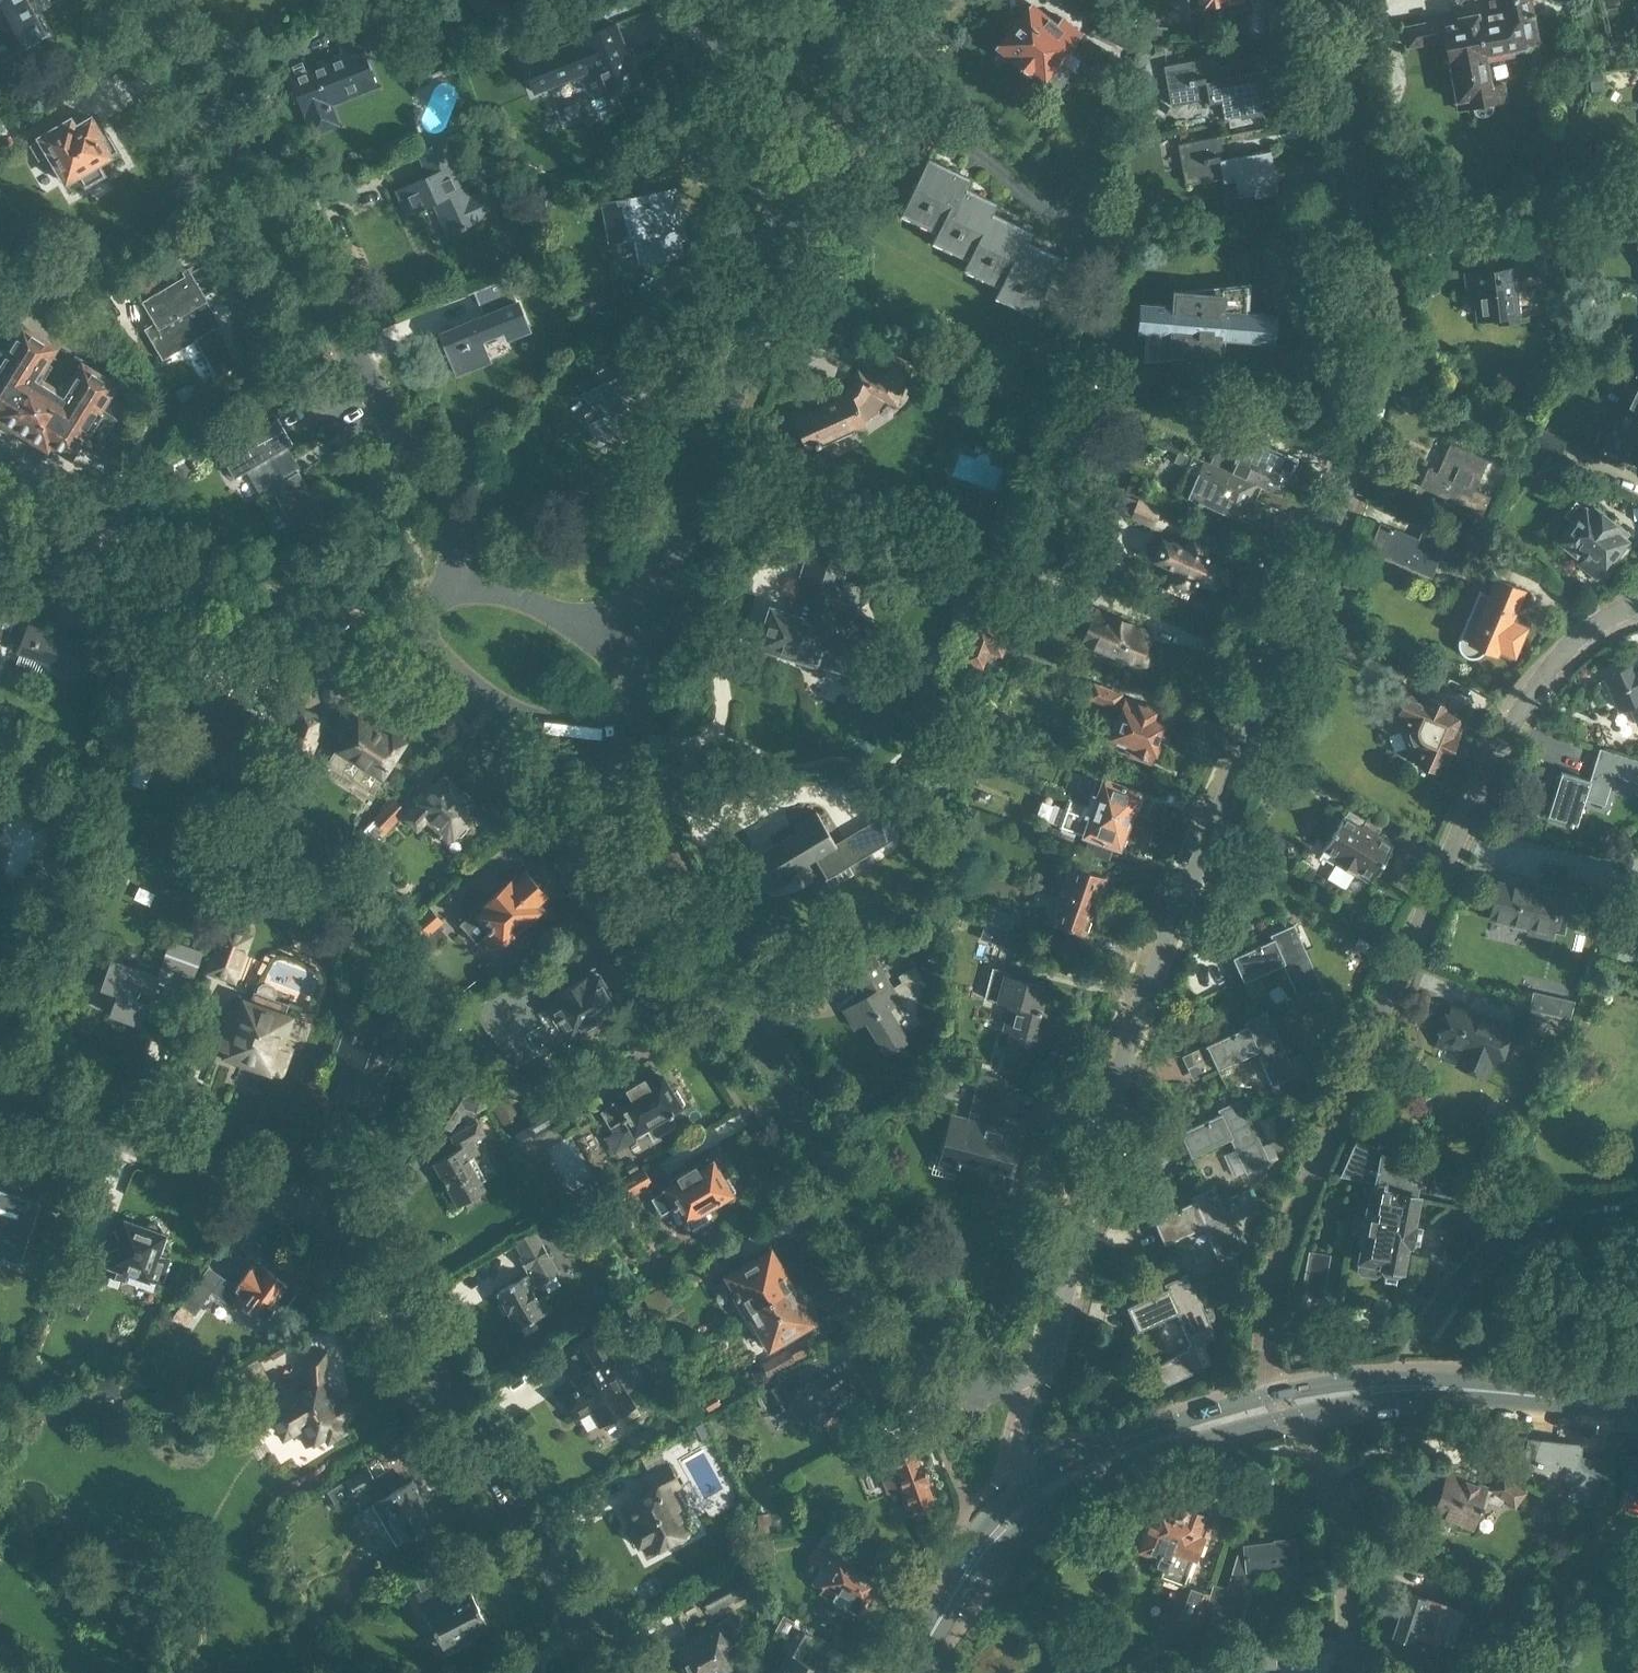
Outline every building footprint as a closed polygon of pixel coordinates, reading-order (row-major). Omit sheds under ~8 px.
[(4,58),(48,35),(30,0),(0,0),(0,50),(4,58)] [(1191,10),(1238,0),(1189,0),(1191,10)] [(1495,103),(1507,101),(1504,83),(1491,85),(1485,53),(1538,43),(1529,0),(1501,0),(1501,1),(1493,2),(1494,10),(1475,13),(1475,14),(1407,28),(1409,44),(1444,38),(1447,56),(1448,60),(1450,59),(1460,110),(1476,106),(1476,108),(1477,109),(1477,110),(1478,111),(1480,113),(1483,114),(1484,114),(1486,115),(1487,114),(1489,114),(1491,113),(1492,112),(1493,110),(1494,109),(1495,108),(1495,107),(1495,106),(1495,104),(1495,103)] [(997,47),(1031,75),(1035,70),(1045,78),(1082,34),(1064,19),(1058,25),(1032,4),(1019,20),(1015,17),(1004,29),(1008,33),(997,47)] [(376,84),(364,53),(370,51),(357,16),(334,25),(345,55),(291,75),(304,107),(305,106),(310,121),(332,112),(328,103),(376,84)] [(585,40),(544,56),(542,52),(523,59),(537,93),(555,85),(553,80),(593,64),(606,97),(642,83),(641,81),(640,82),(618,26),(619,26),(618,24),(592,35),(594,39),(586,42),(585,40)] [(1164,28),(1146,28),(1146,38),(1163,38),(1164,28)] [(400,50),(407,65),(417,61),(410,45),(400,50)] [(1229,119),(1264,112),(1257,71),(1222,78),(1207,81),(1203,58),(1167,65),(1175,107),(1209,101),(1210,105),(1226,102),(1229,119)] [(72,118),(40,137),(41,139),(30,146),(39,160),(45,156),(52,167),(55,165),(66,182),(79,175),(86,187),(106,175),(98,163),(111,155),(101,138),(103,137),(92,117),(76,126),(72,118)] [(1221,160),(1217,137),(1182,143),(1190,185),(1224,179),(1225,182),(1241,179),(1244,196),(1278,190),(1271,150),(1236,156),(1236,157),(1221,160)] [(439,171),(397,189),(408,214),(440,201),(445,212),(441,215),(449,234),(463,228),(463,229),(468,227),(468,225),(477,222),(476,221),(494,213),(484,191),(471,196),(446,139),(419,151),(426,167),(436,163),(439,171)] [(929,157),(904,209),(901,216),(937,234),(933,243),(969,261),(964,272),(1000,289),(996,298),(1034,317),(1061,257),(1030,241),(1035,231),(994,211),(998,201),(966,186),(971,177),(929,157)] [(627,198),(607,202),(615,242),(644,236),(650,263),(685,257),(681,241),(688,239),(681,204),(683,204),(681,193),(680,193),(679,188),(633,197),(632,194),(627,195),(627,198)] [(1577,225),(1528,231),(1530,248),(1502,252),(1504,270),(1468,274),(1471,297),(1472,297),(1474,313),(1479,313),(1479,317),(1500,315),(1501,323),(1519,320),(1514,276),(1546,273),(1544,255),(1574,251),(1577,225)] [(538,286),(548,282),(540,263),(530,267),(538,286)] [(191,272),(142,301),(155,323),(145,329),(163,360),(196,340),(218,377),(240,363),(218,327),(222,325),(212,308),(208,310),(203,303),(208,300),(191,272)] [(508,277),(469,292),(470,294),(478,291),(483,306),(486,315),(442,332),(458,372),(490,360),(482,339),(506,330),(509,339),(530,331),(508,277)] [(1271,343),(1271,341),(1271,340),(1265,340),(1266,315),(1273,316),(1273,313),(1246,311),(1249,285),(1223,288),(1222,296),(1200,294),(1201,290),(1176,293),(1175,305),(1144,302),(1144,305),(1150,306),(1148,330),(1142,330),(1142,333),(1148,333),(1146,359),(1172,356),(1172,348),(1195,350),(1194,354),(1219,351),(1220,339),(1271,343)] [(1077,310),(1079,311),(1103,323),(1107,310),(1084,297),(1077,310)] [(1099,337),(1103,323),(1079,311),(1072,322),(1099,337)] [(23,326),(8,351),(2,350),(0,353),(0,409),(0,410),(0,416),(3,422),(13,429),(19,428),(26,433),(29,438),(39,445),(45,444),(48,446),(51,442),(71,454),(79,442),(99,455),(108,441),(105,439),(118,418),(101,407),(116,384),(84,364),(79,371),(52,354),(56,347),(23,326)] [(1637,354),(1631,351),(1629,353),(1623,350),(1618,361),(1624,364),(1618,376),(1626,380),(1620,391),(1627,395),(1619,410),(1637,419),(1637,354)] [(834,404),(797,420),(809,447),(816,444),(817,446),(822,444),(821,442),(864,423),(863,422),(867,419),(872,416),(876,412),(880,408),(883,403),(886,399),(899,404),(914,363),(911,362),(895,356),(888,353),(878,378),(859,370),(852,387),(849,389),(847,391),(837,396),(836,397),(835,397),(835,398),(834,398),(834,399),(834,400),(834,401),(834,404)] [(656,374),(651,361),(593,388),(589,391),(603,406),(588,420),(600,448),(616,434),(622,440),(623,443),(642,434),(628,405),(661,379),(656,374)] [(1619,410),(1601,448),(1621,456),(1622,453),(1637,461),(1637,419),(1619,410)] [(279,417),(220,452),(235,478),(248,471),(263,496),(272,491),(282,507),(284,505),(297,527),(295,528),(296,531),(325,514),(299,472),(297,473),(291,463),(293,462),(285,449),(294,443),(279,417)] [(1283,495),(1297,459),(1264,444),(1269,430),(1249,421),(1243,435),(1245,436),(1230,470),(1257,483),(1283,495)] [(1018,439),(1026,453),(1038,445),(1030,432),(1018,439)] [(1475,489),(1489,459),(1451,442),(1438,472),(1429,468),(1421,486),(1471,508),(1483,514),(1491,496),(1475,489)] [(1179,492),(1188,496),(1198,501),(1197,503),(1202,505),(1203,503),(1240,519),(1257,483),(1230,470),(1229,472),(1194,457),(1179,492)] [(1568,466),(1550,457),(1544,468),(1562,476),(1568,466)] [(1132,479),(1126,492),(1139,498),(1145,485),(1132,479)] [(1114,506),(1131,514),(1130,516),(1154,527),(1160,511),(1137,501),(1139,498),(1126,492),(1121,490),(1114,506)] [(1574,523),(1560,541),(1577,553),(1581,548),(1587,553),(1579,564),(1598,578),(1627,540),(1625,538),(1628,533),(1597,509),(1593,514),(1576,500),(1565,515),(1574,523)] [(1483,514),(1471,508),(1462,529),(1474,534),(1483,514)] [(1445,538),(1426,530),(1420,542),(1394,530),(1395,530),(1390,528),(1389,529),(1383,526),(1374,546),(1431,571),(1445,538)] [(978,534),(974,545),(994,552),(998,541),(978,534)] [(1163,536),(1153,558),(1178,569),(1174,577),(1172,577),(1172,578),(1194,589),(1195,586),(1194,586),(1196,581),(1197,582),(1198,580),(1215,588),(1216,587),(1217,588),(1222,588),(1225,588),(1228,586),(1230,584),(1231,582),(1232,579),(1232,577),(1232,575),(1231,572),(1229,569),(1227,567),(1225,566),(1226,565),(1208,557),(1209,555),(1208,555),(1209,551),(1210,551),(1211,549),(1189,540),(1188,542),(1190,542),(1187,548),(1163,536)] [(1011,545),(1003,542),(993,570),(1001,572),(1011,545)] [(771,607),(758,646),(800,659),(807,661),(850,675),(868,617),(854,612),(863,586),(853,583),(844,580),(851,558),(811,545),(790,613),(771,607)] [(1485,571),(1492,555),(1468,545),(1456,573),(1469,578),(1474,567),(1485,571)] [(1487,651),(1488,650),(1497,653),(1499,648),(1507,651),(1518,648),(1523,635),(1519,625),(1511,621),(1525,590),(1498,578),(1491,594),(1480,590),(1461,633),(1460,635),(1460,637),(1459,639),(1459,641),(1459,643),(1460,646),(1461,648),(1462,650),(1464,652),(1465,654),(1468,655),(1470,656),(1472,657),(1474,657),(1476,657),(1478,657),(1481,656),(1483,655),(1485,653),(1487,651)] [(53,663),(85,674),(87,667),(91,668),(92,664),(89,663),(95,647),(42,628),(46,618),(0,602),(0,637),(22,645),(19,652),(21,653),(17,664),(48,676),(53,663)] [(1089,626),(1083,643),(1141,666),(1143,666),(1146,666),(1149,664),(1150,663),(1152,660),(1153,658),(1153,656),(1152,652),(1151,650),(1149,648),(1147,647),(1151,638),(1147,637),(1150,630),(1096,609),(1095,611),(1086,607),(1080,622),(1089,626)] [(982,624),(967,658),(984,664),(989,651),(1001,655),(1008,635),(988,627),(982,624)] [(1368,663),(1367,666),(1379,671),(1386,654),(1374,649),(1368,663)] [(1633,665),(1606,676),(1621,710),(1631,705),(1637,722),(1637,668),(1635,670),(1633,665)] [(1420,680),(1442,690),(1444,690),(1449,678),(1425,668),(1420,680)] [(1112,740),(1111,741),(1133,749),(1132,753),(1152,761),(1155,751),(1159,750),(1161,744),(1159,741),(1162,734),(1165,734),(1167,728),(1165,725),(1169,716),(1121,697),(1123,694),(1095,683),(1089,697),(1117,708),(1123,710),(1119,721),(1109,717),(1103,719),(1098,731),(1102,736),(1112,740)] [(1409,692),(1406,690),(1402,700),(1396,715),(1398,716),(1399,714),(1405,717),(1404,719),(1408,720),(1407,722),(1406,724),(1406,726),(1405,729),(1405,731),(1406,733),(1406,735),(1407,737),(1408,739),(1409,741),(1410,743),(1411,744),(1413,746),(1415,747),(1419,749),(1417,753),(1419,754),(1416,760),(1415,760),(1414,762),(1439,773),(1440,770),(1439,770),(1443,760),(1448,762),(1461,733),(1455,731),(1462,715),(1451,710),(1453,706),(1425,694),(1423,699),(1408,693),(1409,692)] [(247,771),(267,719),(232,706),(226,723),(193,710),(183,736),(216,748),(212,757),(247,771)] [(327,719),(302,709),(286,752),(310,762),(327,719)] [(374,791),(405,742),(394,734),(392,738),(360,718),(357,723),(345,715),(335,731),(346,738),(340,748),(348,754),(338,769),(374,791)] [(1610,787),(1615,773),(1637,781),(1637,759),(1607,749),(1596,782),(1562,772),(1561,777),(1558,776),(1555,786),(1557,787),(1548,815),(1569,822),(1569,823),(1572,824),(1572,823),(1576,824),(1584,800),(1604,806),(1610,787)] [(445,775),(415,807),(406,816),(418,828),(419,827),(425,820),(428,823),(432,823),(435,826),(432,828),(446,843),(454,834),(456,836),(462,836),(468,829),(468,824),(466,822),(479,809),(471,801),(471,796),(466,791),(461,791),(445,775)] [(1099,777),(1089,805),(1130,820),(1134,809),(1137,811),(1143,792),(1099,777)] [(1126,833),(1130,820),(1089,805),(1069,797),(1065,807),(1066,807),(1060,826),(1120,847),(1121,845),(1125,844),(1128,835),(1126,833)] [(396,802),(376,822),(377,823),(367,832),(376,841),(388,832),(407,813),(396,802)] [(1379,831),(1367,824),(1368,821),(1349,810),(1345,816),(1344,815),(1326,844),(1315,838),(1301,862),(1345,889),(1356,895),(1366,876),(1372,879),(1393,846),(1376,836),(1379,831)] [(798,829),(755,855),(776,890),(801,875),(797,869),(816,858),(819,864),(827,878),(826,878),(827,880),(828,879),(894,840),(880,816),(836,843),(817,811),(795,824),(798,829)] [(952,838),(949,852),(962,855),(966,841),(952,838)] [(1061,892),(1095,904),(1105,876),(1071,864),(1061,892)] [(512,878),(484,903),(484,902),(460,924),(477,944),(483,939),(494,952),(509,939),(515,946),(519,949),(529,940),(526,936),(520,930),(538,914),(532,908),(548,894),(544,889),(546,886),(547,885),(547,884),(547,881),(546,879),(544,876),(543,875),(541,874),(537,874),(535,875),(533,876),(529,872),(516,883),(512,878)] [(1499,882),(1491,918),(1530,927),(1529,932),(1551,937),(1558,908),(1599,918),(1605,893),(1572,885),(1568,900),(1561,898),(1561,897),(1499,882)] [(1085,933),(1095,904),(1061,892),(1050,920),(1085,933)] [(991,920),(998,922),(1017,928),(1022,916),(995,907),(991,920)] [(448,926),(447,924),(438,914),(437,915),(438,917),(420,933),(423,938),(418,942),(421,952),(429,961),(452,940),(442,929),(446,926),(447,927),(448,926)] [(939,922),(931,919),(928,928),(936,931),(939,922)] [(1017,929),(988,919),(982,938),(1011,948),(1017,929)] [(917,923),(903,931),(910,942),(923,934),(917,923)] [(1273,933),(1275,938),(1234,957),(1245,981),(1283,964),(1299,998),(1323,987),(1322,982),(1329,979),(1322,966),(1315,970),(1294,924),(1273,933)] [(249,942),(247,947),(240,944),(245,931),(230,926),(215,967),(238,976),(250,943),(249,942)] [(1371,934),(1351,926),(1347,935),(1367,943),(1371,934)] [(1057,954),(1061,944),(1048,940),(1044,949),(1057,954)] [(204,953),(172,941),(163,966),(195,978),(204,953)] [(902,982),(895,986),(876,953),(850,967),(862,988),(865,986),(870,994),(845,1009),(856,1028),(868,1021),(887,1053),(910,1039),(891,1008),(903,1001),(929,985),(916,963),(897,975),(902,982)] [(157,986),(161,975),(113,957),(102,986),(119,992),(111,1012),(143,1023),(149,1007),(156,1010),(163,988),(157,986)] [(994,968),(986,998),(1010,1004),(1007,1016),(1004,1029),(1012,1031),(1005,1056),(1034,1063),(1040,1038),(1048,1040),(1055,1014),(1043,1011),(1049,985),(1007,975),(1008,971),(994,968)] [(518,980),(474,1006),(488,1031),(487,1031),(488,1032),(491,1031),(498,1042),(497,1043),(498,1044),(500,1042),(507,1054),(507,1055),(510,1053),(517,1065),(516,1065),(517,1066),(539,1053),(540,1054),(556,1045),(555,1044),(573,1033),(576,1038),(596,1026),(593,1021),(619,1006),(621,1004),(621,1002),(622,1001),(622,999),(622,998),(622,997),(621,995),(620,994),(618,992),(616,991),(614,991),(612,991),(609,992),(599,975),(591,980),(588,975),(554,995),(557,1000),(538,1011),(531,1000),(527,1003),(523,997),(527,995),(518,980)] [(276,992),(273,986),(267,984),(261,987),(258,993),(255,991),(250,1004),(246,1002),(240,1018),(234,1016),(227,1035),(223,1034),(216,1051),(250,1063),(255,1067),(262,1070),(267,1070),(282,1075),(286,1063),(287,1064),(289,1059),(288,1059),(292,1047),(291,1047),(291,1045),(282,1042),(291,1018),(286,1016),(290,1005),(274,998),(276,992)] [(1572,1019),(1576,1001),(1559,997),(1555,1015),(1572,1019)] [(1458,1016),(1450,1013),(1449,1015),(1444,1016),(1440,1027),(1442,1030),(1436,1046),(1441,1048),(1444,1041),(1465,1049),(1459,1066),(1485,1077),(1491,1060),(1496,1062),(1505,1040),(1535,1053),(1550,1019),(1525,1008),(1517,1029),(1509,1026),(1508,1029),(1460,1010),(1458,1016)] [(1300,1053),(1290,1058),(1268,1011),(1260,1015),(1245,1022),(1247,1026),(1207,1044),(1219,1069),(1257,1051),(1273,1085),(1281,1102),(1291,1098),(1283,1080),(1297,1074),(1301,1083),(1312,1078),(1300,1053)] [(350,1017),(335,1058),(349,1063),(338,1091),(355,1098),(357,1102),(377,1109),(381,1108),(403,1049),(392,1045),(388,1057),(361,1047),(369,1024),(350,1017)] [(1,1032),(0,1037),(0,1042),(12,1045),(12,1035),(1,1032)] [(971,1059),(969,1066),(979,1069),(980,1062),(971,1059)] [(973,1100),(968,1118),(953,1114),(942,1156),(957,1160),(956,1164),(960,1165),(961,1161),(998,1171),(995,1182),(990,1180),(985,1200),(997,1203),(1005,1172),(1012,1175),(1024,1132),(1003,1127),(1002,1132),(997,1131),(1011,1079),(981,1071),(973,1100)] [(674,1121),(670,1116),(677,1112),(675,1110),(686,1103),(678,1089),(673,1091),(663,1074),(654,1079),(651,1074),(621,1092),(624,1097),(602,1110),(612,1127),(628,1117),(642,1140),(674,1121)] [(438,1120),(452,1129),(465,1108),(477,1112),(486,1106),(483,1096),(459,1088),(438,1120)] [(531,1135),(533,1139),(557,1125),(543,1100),(518,1114),(508,1098),(490,1107),(497,1120),(500,1118),(515,1144),(531,1135)] [(1271,1142),(1264,1146),(1242,1098),(1220,1109),(1222,1113),(1181,1132),(1192,1156),(1231,1138),(1247,1173),(1279,1158),(1271,1142)] [(436,1163),(459,1205),(468,1201),(469,1204),(481,1198),(479,1195),(487,1190),(471,1160),(482,1153),(476,1141),(486,1135),(480,1123),(455,1136),(462,1148),(436,1163)] [(1376,1188),(1416,1195),(1417,1190),(1430,1192),(1434,1175),(1376,1150),(1377,1147),(1357,1138),(1341,1175),(1377,1182),(1376,1188)] [(674,1184),(652,1197),(662,1215),(678,1205),(689,1225),(702,1217),(700,1213),(738,1191),(729,1176),(725,1179),(714,1161),(705,1167),(702,1162),(671,1180),(674,1184)] [(654,1183),(644,1166),(642,1167),(642,1169),(626,1180),(624,1179),(623,1180),(627,1187),(631,1194),(632,1196),(633,1196),(634,1195),(634,1194),(651,1184),(653,1184),(654,1183)] [(1192,1196),(1194,1201),(1154,1219),(1165,1243),(1204,1226),(1219,1260),(1244,1249),(1215,1186),(1192,1196)] [(1253,1187),(1236,1195),(1240,1204),(1257,1197),(1253,1187)] [(1416,1195),(1376,1188),(1372,1187),(1366,1216),(1355,1214),(1352,1231),(1365,1234),(1359,1260),(1360,1260),(1359,1270),(1362,1274),(1376,1277),(1381,1273),(1381,1270),(1385,1273),(1401,1276),(1402,1270),(1403,1270),(1408,1244),(1412,1244),(1412,1243),(1420,1244),(1423,1228),(1415,1227),(1415,1225),(1414,1225),(1420,1196),(1416,1195)] [(3,1257),(20,1263),(39,1209),(33,1208),(36,1199),(15,1192),(13,1197),(5,1194),(3,1200),(0,1199),(0,1256),(3,1257)] [(115,1250),(106,1275),(125,1281),(128,1273),(161,1284),(170,1259),(159,1256),(166,1236),(162,1234),(163,1232),(163,1231),(163,1230),(163,1228),(162,1227),(160,1224),(159,1223),(158,1223),(154,1222),(152,1222),(151,1223),(150,1223),(148,1225),(146,1228),(145,1229),(126,1222),(121,1233),(116,1231),(110,1249),(115,1250)] [(560,1273),(550,1256),(535,1230),(516,1241),(524,1255),(520,1257),(530,1274),(499,1292),(504,1301),(501,1302),(507,1313),(509,1311),(519,1328),(551,1310),(544,1297),(538,1301),(533,1291),(538,1288),(537,1286),(560,1273)] [(745,1312),(793,1283),(784,1267),(782,1267),(772,1249),(727,1275),(737,1292),(736,1292),(737,1294),(736,1295),(745,1312)] [(1332,1255),(1310,1251),(1302,1295),(1324,1299),(1332,1255)] [(196,1314),(213,1290),(241,1311),(246,1305),(266,1320),(277,1307),(282,1311),(297,1291),(249,1255),(239,1269),(246,1274),(237,1287),(209,1267),(184,1305),(196,1314)] [(1229,1264),(1226,1275),(1242,1280),(1245,1270),(1229,1264)] [(1204,1343),(1217,1337),(1189,1273),(1180,1276),(1182,1281),(1127,1306),(1138,1331),(1177,1313),(1191,1345),(1175,1352),(1176,1355),(1154,1365),(1163,1386),(1213,1364),(1204,1343)] [(662,1281),(638,1294),(651,1315),(674,1301),(662,1281)] [(793,1283),(745,1312),(756,1331),(759,1329),(771,1348),(815,1322),(804,1303),(805,1303),(793,1283)] [(1499,1330),(1490,1321),(1475,1335),(1485,1345),(1499,1330)] [(580,1388),(565,1397),(576,1417),(592,1408),(602,1425),(634,1407),(625,1392),(635,1386),(623,1365),(618,1369),(596,1332),(569,1348),(582,1372),(574,1377),(580,1388)] [(271,1348),(276,1356),(293,1346),(289,1338),(271,1348)] [(787,1348),(761,1364),(764,1369),(751,1376),(757,1386),(796,1363),(787,1348)] [(233,1379),(248,1402),(251,1406),(240,1413),(242,1417),(228,1426),(242,1448),(278,1424),(286,1438),(299,1429),(310,1446),(327,1434),(332,1441),(348,1431),(344,1423),(348,1420),(350,1419),(351,1417),(352,1416),(352,1415),(353,1413),(353,1410),(352,1409),(352,1407),(351,1406),(350,1405),(348,1403),(347,1402),(346,1402),(344,1401),(343,1401),(341,1401),(339,1402),(338,1402),(337,1402),(335,1404),(327,1390),(326,1357),(328,1354),(327,1353),(325,1355),(306,1355),(305,1353),(303,1355),(305,1356),(306,1380),(310,1384),(310,1389),(298,1396),(296,1392),(279,1403),(269,1387),(272,1385),(257,1363),(233,1379)] [(827,1371),(788,1394),(780,1381),(773,1386),(771,1381),(757,1389),(760,1394),(757,1396),(764,1409),(768,1407),(773,1416),(792,1404),(802,1420),(810,1416),(814,1423),(843,1406),(846,1408),(852,1404),(852,1400),(859,1397),(846,1375),(839,1379),(838,1377),(833,1380),(827,1371)] [(708,1414),(720,1406),(713,1394),(700,1401),(708,1414)] [(714,1434),(708,1423),(697,1429),(703,1440),(714,1434)] [(897,1453),(901,1452),(895,1434),(852,1449),(858,1467),(884,1458),(886,1462),(880,1464),(891,1493),(901,1489),(909,1509),(913,1508),(916,1518),(929,1513),(925,1503),(933,1500),(926,1481),(928,1481),(926,1475),(922,1464),(920,1465),(915,1450),(898,1457),(897,1453)] [(1530,1437),(1525,1458),(1537,1462),(1536,1464),(1542,1466),(1543,1464),(1556,1468),(1554,1475),(1578,1483),(1575,1494),(1588,1498),(1597,1470),(1578,1464),(1578,1459),(1581,1459),(1583,1443),(1530,1437)] [(655,1489),(624,1507),(635,1527),(631,1530),(640,1546),(644,1543),(648,1551),(650,1550),(665,1542),(688,1530),(678,1514),(686,1510),(674,1489),(682,1485),(671,1464),(669,1465),(659,1447),(642,1457),(651,1474),(648,1476),(655,1489)] [(1629,1454),(1624,1496),(1637,1498),(1637,1455),(1629,1454)] [(370,1469),(330,1493),(338,1506),(378,1482),(370,1469)] [(1434,1512),(1473,1525),(1479,1509),(1485,1511),(1489,1500),(1500,1504),(1505,1498),(1515,1506),(1526,1491),(1504,1474),(1492,1488),(1467,1480),(1469,1475),(1450,1469),(1445,1483),(1440,1485),(1436,1498),(1438,1501),(1434,1512)] [(428,1509),(413,1482),(383,1499),(375,1503),(400,1545),(441,1520),(433,1506),(428,1509)] [(1176,1510),(1174,1510),(1163,1505),(1161,1500),(1156,1500),(1153,1504),(1154,1508),(1152,1516),(1141,1512),(1135,1530),(1144,1533),(1139,1547),(1158,1554),(1155,1562),(1164,1566),(1160,1575),(1183,1583),(1172,1614),(1199,1624),(1209,1598),(1183,1588),(1202,1537),(1207,1540),(1213,1522),(1204,1518),(1205,1514),(1187,1507),(1178,1504),(1176,1510)] [(768,1522),(767,1514),(755,1514),(756,1522),(768,1522)] [(1229,1587),(1215,1583),(1204,1617),(1208,1618),(1203,1633),(1215,1637),(1219,1622),(1226,1624),(1228,1617),(1240,1621),(1256,1569),(1298,1565),(1295,1539),(1276,1541),(1276,1543),(1246,1546),(1245,1553),(1239,1553),(1229,1587)] [(873,1577),(817,1546),(809,1561),(817,1565),(807,1583),(862,1613),(865,1612),(871,1602),(870,1598),(882,1576),(876,1572),(873,1577)] [(705,1598),(709,1607),(710,1609),(733,1597),(735,1600),(758,1589),(749,1574),(705,1598)] [(450,1604),(440,1585),(418,1597),(449,1655),(474,1641),(469,1632),(487,1622),(473,1593),(450,1604)] [(1449,1604),(1408,1590),(1394,1633),(1413,1639),(1413,1638),(1434,1645),(1437,1638),(1453,1644),(1461,1622),(1465,1623),(1470,1608),(1464,1606),(1463,1609),(1449,1604)] [(818,1627),(799,1617),(796,1622),(783,1615),(775,1629),(787,1635),(780,1648),(789,1653),(778,1671),(781,1672),(829,1672),(802,1658),(805,1652),(806,1651),(809,1649),(810,1647),(810,1646),(811,1644),(811,1642),(811,1641),(814,1636),(818,1627)] [(676,1648),(690,1672),(705,1672),(710,1670),(711,1672),(712,1672),(713,1672),(720,1672),(731,1667),(722,1652),(729,1648),(743,1640),(730,1617),(716,1625),(717,1626),(688,1642),(688,1641),(676,1647),(677,1648),(676,1648)] [(829,1665),(839,1646),(822,1636),(811,1655),(829,1665)] [(1251,1667),(1275,1666),(1274,1643),(1275,1641),(1250,1642),(1251,1667)] [(1142,1655),(1142,1657),(1144,1670),(1169,1657),(1162,1644),(1142,1655)]
